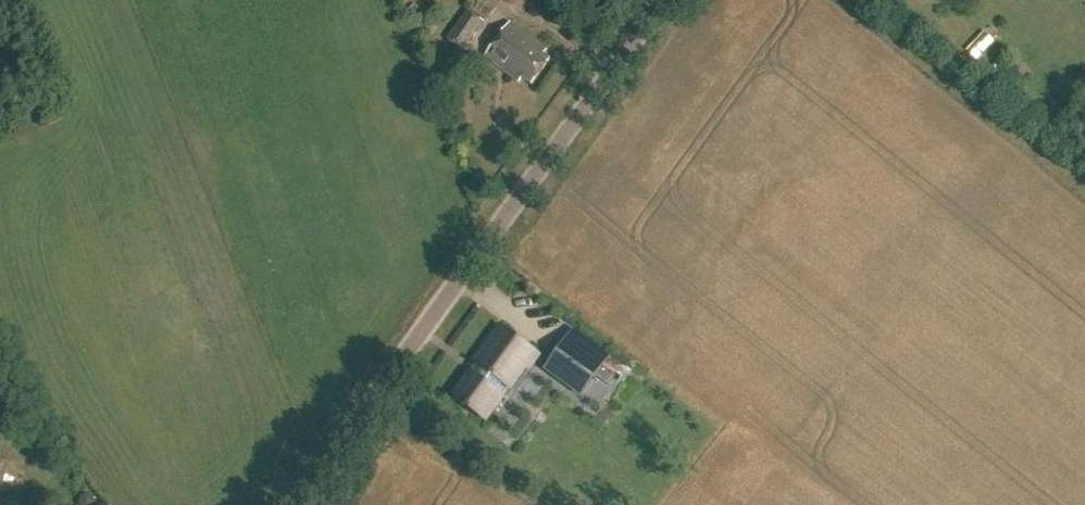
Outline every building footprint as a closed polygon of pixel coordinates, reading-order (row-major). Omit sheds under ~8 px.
[(458,5),(429,49),(451,66),(481,23),(458,5)] [(519,82),(528,89),(547,63),(539,57),(542,52),(506,26),(480,61),(516,86),(519,82)] [(478,358),(455,391),(488,414),(527,360),(530,362),(541,346),(501,318),(475,355),(478,358)] [(568,339),(547,368),(583,394),(596,377),(607,385),(615,374),(568,339)]
